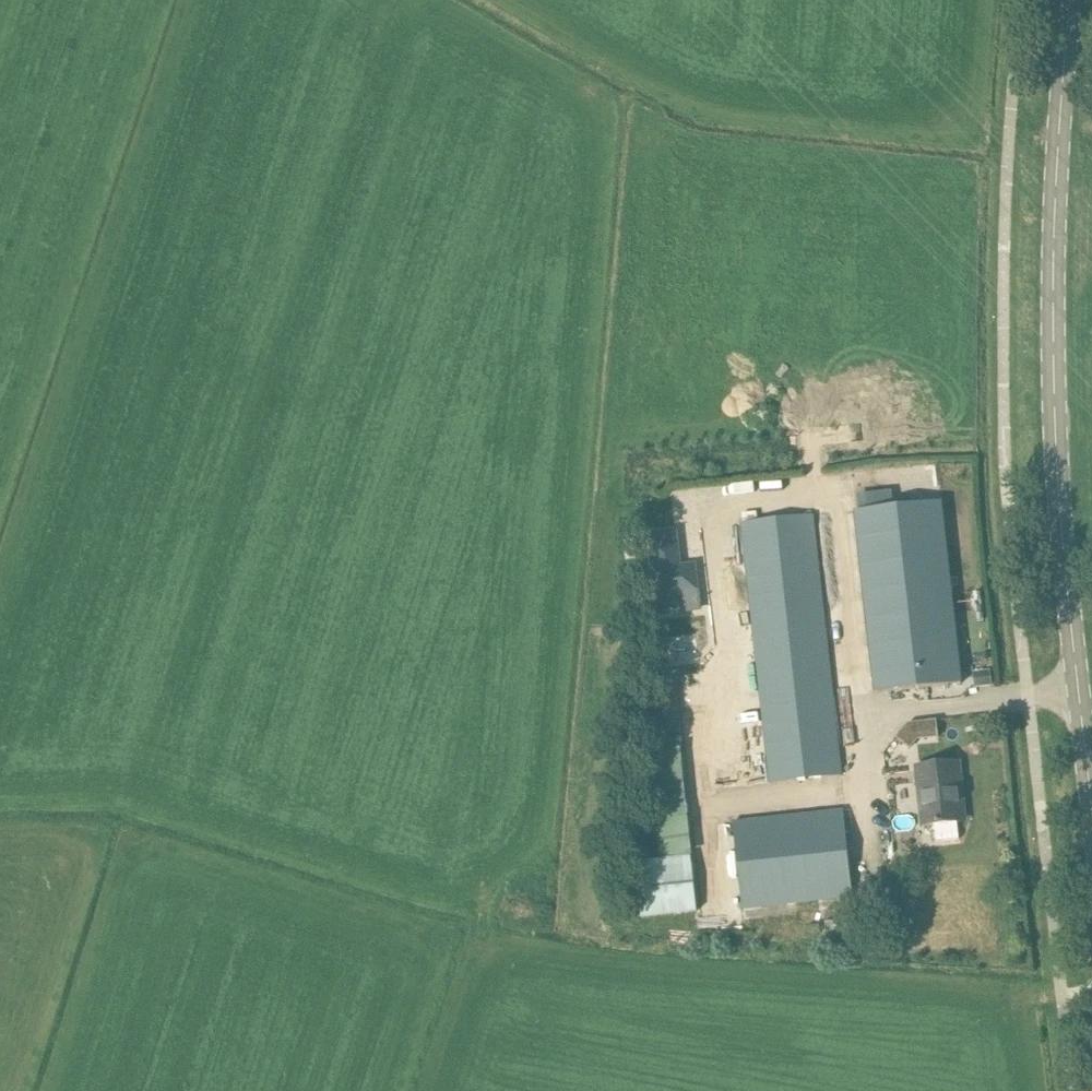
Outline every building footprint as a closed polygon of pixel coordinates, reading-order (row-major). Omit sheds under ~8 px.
[(856,512),(876,693),(962,684),(942,502),(856,512)] [(741,523),(770,785),(843,777),(814,515),(741,523)] [(659,613),(686,609),(683,588),(698,586),(694,560),(680,562),(676,526),(649,529),(659,613)] [(689,656),(671,658),(672,667),(690,665),(689,656)] [(992,685),(991,670),(976,671),(978,686),(992,685)] [(923,721),(925,737),(939,736),(937,719),(923,721)] [(648,758),(659,859),(633,862),(639,917),(698,911),(691,857),(694,857),(683,754),(648,758)] [(962,822),(959,791),(962,791),(959,762),(917,767),(924,826),(962,822)] [(733,822),(742,911),(855,899),(845,810),(733,822)]
